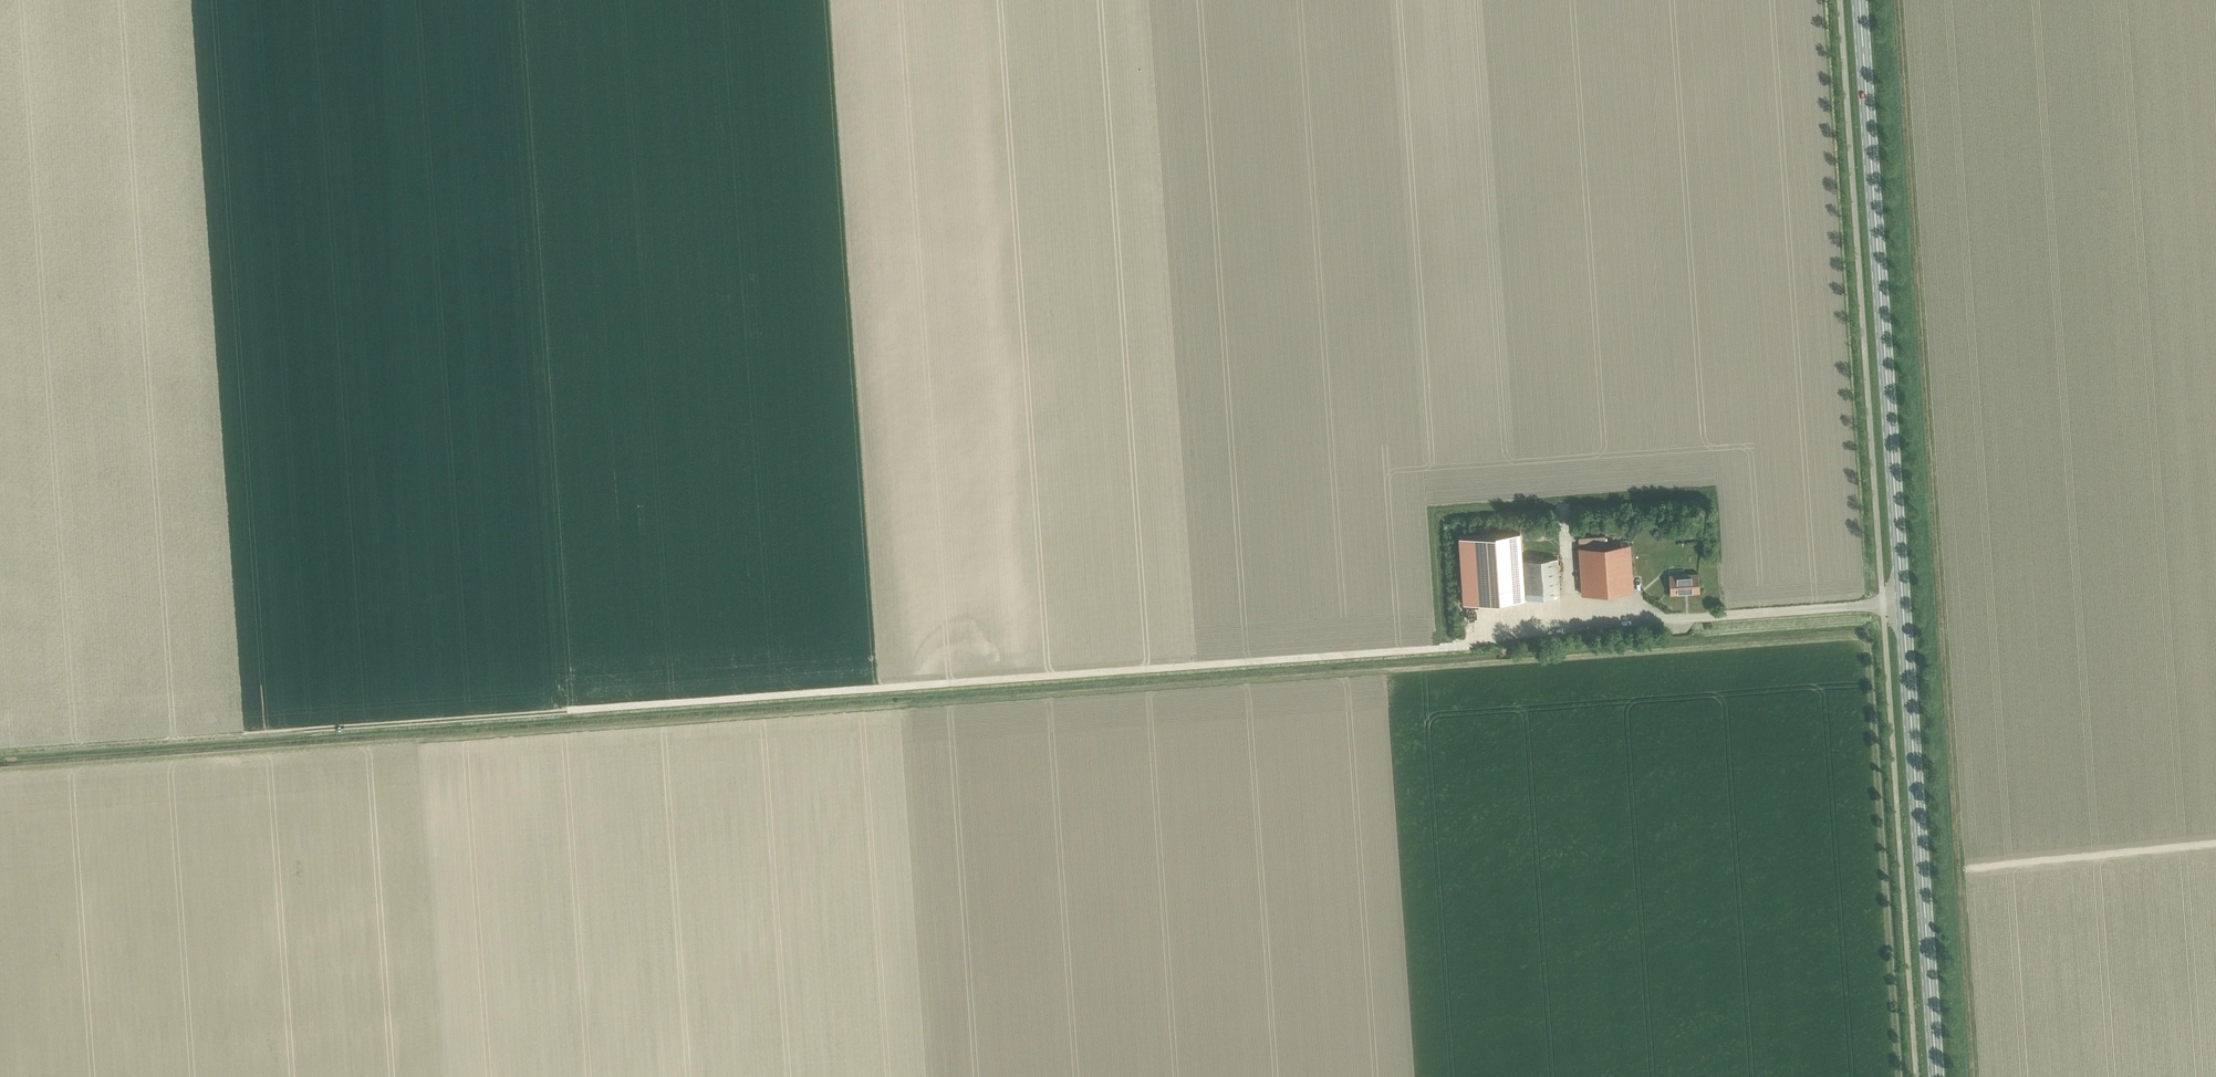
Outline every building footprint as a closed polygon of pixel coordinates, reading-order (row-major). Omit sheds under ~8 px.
[(1524,599),(1519,532),(1458,537),(1463,603),(1524,599)] [(1581,595),(1633,591),(1629,545),(1578,549),(1581,595)] [(1526,598),(1560,596),(1557,558),(1523,560),(1526,598)] [(1670,594),(1699,593),(1698,573),(1668,575),(1670,594)]
